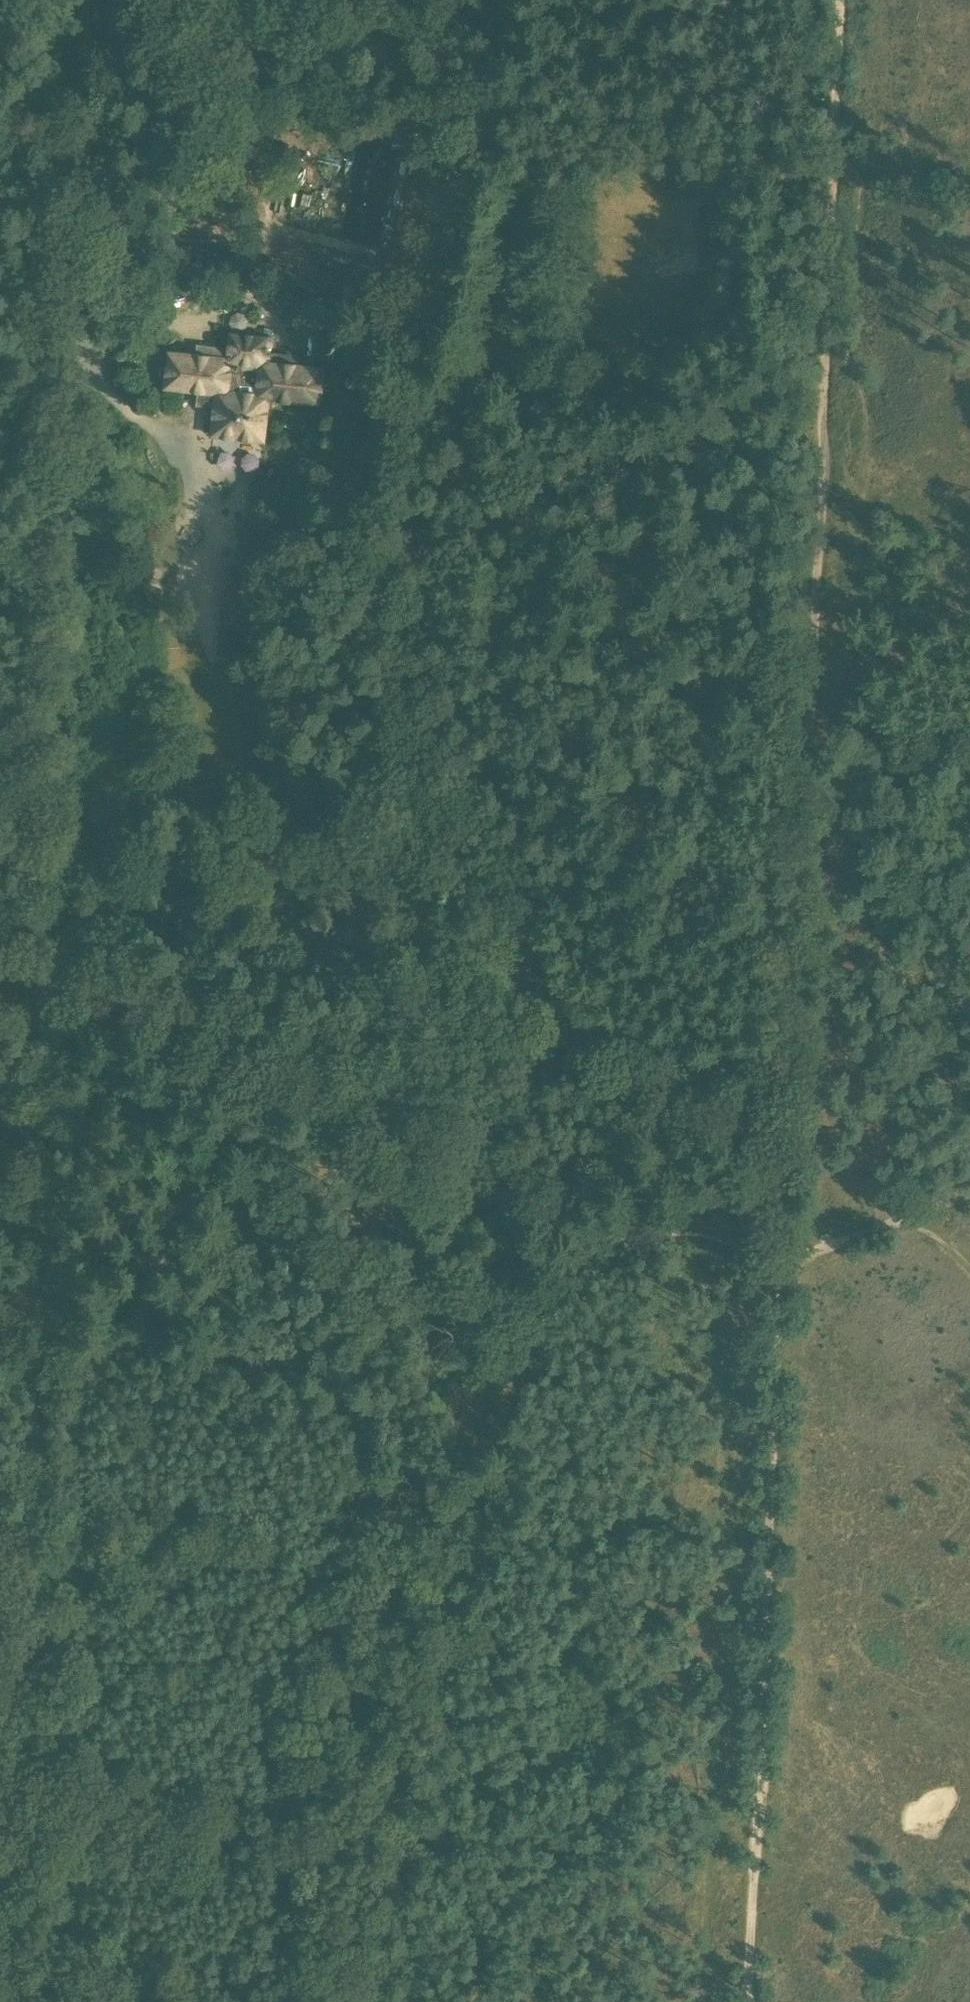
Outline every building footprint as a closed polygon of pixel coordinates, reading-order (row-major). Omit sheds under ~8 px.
[(366,144),(345,237),(376,243),(381,221),(378,221),(382,205),(384,205),(388,189),(386,189),(389,173),(391,173),(397,151),(366,144)] [(311,369),(312,356),(265,351),(267,339),(233,335),(230,360),(170,353),(166,387),(218,393),(213,434),(263,440),(267,397),(319,403),(323,370),(311,369)] [(130,473),(133,450),(125,449),(122,472),(130,473)]
